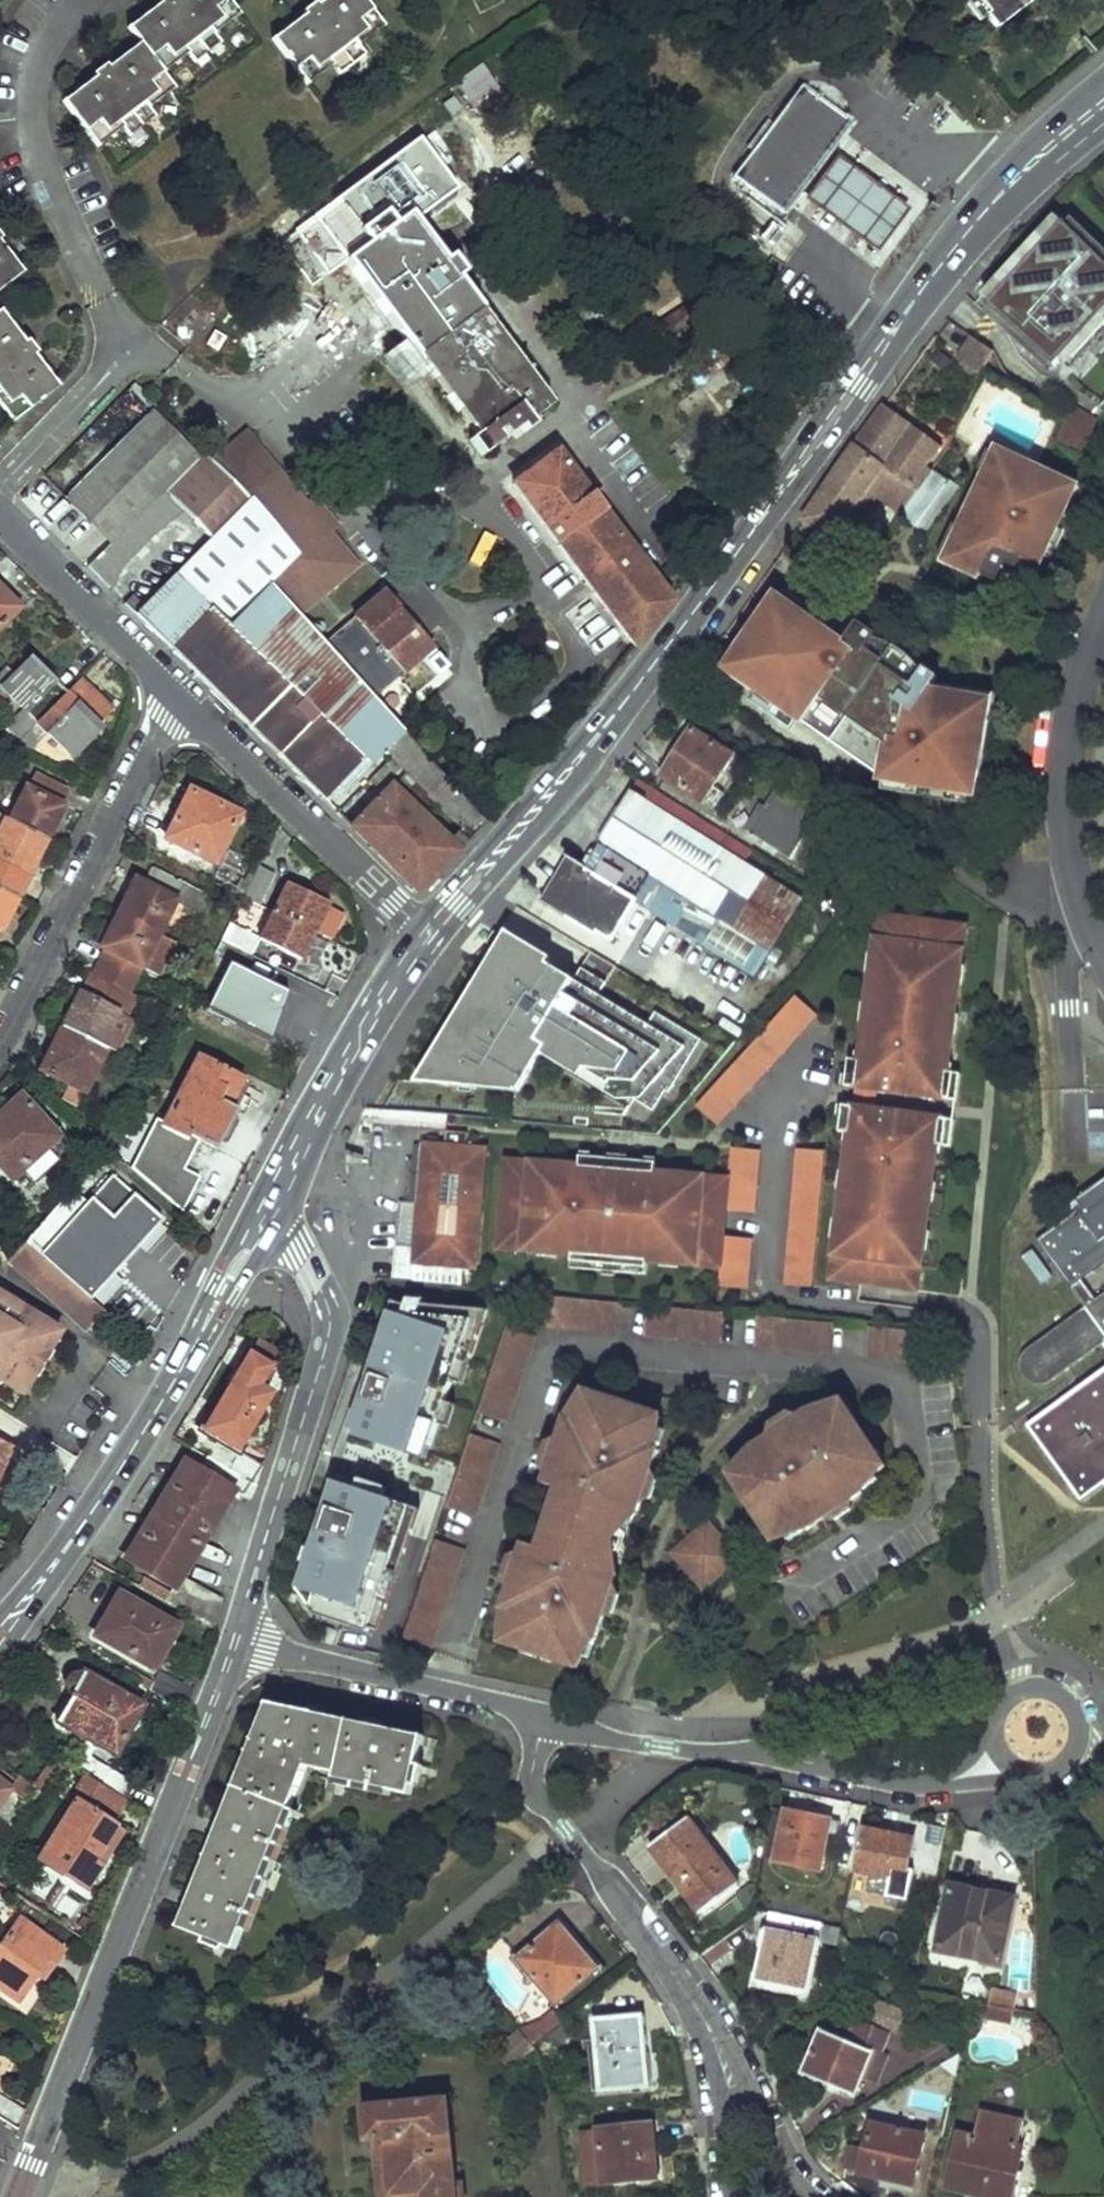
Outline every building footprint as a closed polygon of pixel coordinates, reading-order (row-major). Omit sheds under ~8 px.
[(234,0),(157,0),(153,3),(157,8),(131,27),(141,41),(109,65),(106,62),(96,70),(87,76),(91,81),(64,101),(99,146),(122,129),(128,136),(156,113),(150,106),(176,86),(166,73),(190,53),(198,63),(224,43),(216,33),(243,12),(234,0)] [(366,0),(331,0),(321,8),(314,0),(313,0),(304,7),(294,13),(302,23),(276,42),(311,87),(334,69),(342,79),(371,57),(363,48),(388,29),(366,0)] [(969,2),(980,2),(991,15),(987,18),(996,30),(1036,0),(968,0),(969,2)] [(980,2),(969,2),(970,7),(981,21),(987,18),(991,15),(980,2)] [(851,123),(800,86),(733,177),(784,215),(851,123)] [(871,184),(835,157),(802,200),(839,228),(876,255),(908,211),(871,184)] [(414,214),(349,263),(478,434),(469,441),(481,456),(520,427),(525,433),(536,425),(532,419),(555,400),(464,280),(472,274),(458,256),(450,261),(414,214)] [(1063,225),(988,306),(1057,368),(1103,317),(1103,262),(1063,225)] [(23,271),(0,239),(4,236),(0,230),(0,288),(23,271)] [(0,307),(0,404),(11,419),(57,385),(34,353),(37,350),(20,327),(17,329),(0,307)] [(947,321),(936,337),(954,348),(965,333),(947,321)] [(981,343),(975,356),(987,363),(992,352),(981,343)] [(887,406),(858,446),(920,489),(935,468),(929,464),(943,445),(887,406)] [(1065,422),(1051,443),(1070,456),(1093,423),(1074,410),(1067,420),(1065,422)] [(266,584),(274,584),(303,557),(302,555),(254,498),(252,499),(204,452),(199,456),(155,411),(68,499),(112,542),(88,565),(109,586),(124,564),(123,562),(150,535),(152,536),(171,520),(153,501),(166,490),(184,509),(213,539),(199,552),(190,544),(169,565),(179,573),(146,607),(141,602),(133,609),(171,647),(209,605),(227,622),(266,584)] [(858,446),(805,521),(833,541),(852,515),(858,519),(875,496),(902,515),(920,489),(858,446)] [(560,451),(513,485),(635,648),(644,637),(653,625),(660,617),(672,602),(560,451)] [(1074,490),(1000,453),(989,475),(993,477),(967,528),(964,526),(952,549),(985,566),(981,575),(995,583),(999,576),(1006,580),(1013,568),(1016,569),(1021,560),(1034,567),(1047,543),(1044,541),(1058,514),(1061,515),(1074,490)] [(254,498),(302,555),(323,537),(261,459),(237,478),(254,498)] [(935,468),(920,489),(931,497),(945,476),(935,468)] [(153,501),(171,520),(184,509),(166,490),(153,501)] [(833,541),(839,545),(858,519),(852,515),(833,541)] [(283,593),(300,613),(331,586),(330,585),(346,568),(359,582),(367,573),(339,540),(313,566),(312,565),(283,593)] [(985,566),(952,549),(947,558),(981,575),(985,566)] [(303,557),(274,584),(283,593),(312,565),(303,557)] [(179,573),(169,565),(128,604),(133,609),(141,602),(146,607),(179,573)] [(250,724),(330,646),(300,613),(283,593),(274,584),(266,584),(227,622),(209,605),(171,647),(250,724)] [(19,608),(0,590),(0,627),(19,608)] [(349,668),(372,694),(395,676),(392,672),(400,665),(407,673),(435,647),(398,605),(400,605),(386,590),(356,616),(378,643),(349,668)] [(793,619),(796,613),(777,600),(773,605),(793,619)] [(988,708),(945,700),(932,692),(941,680),(927,670),(920,680),(916,677),(903,679),(884,666),(886,663),(868,651),(878,637),(852,619),(846,628),(834,620),(825,633),(796,613),(793,619),(773,605),(727,670),(884,779),(974,794),(988,708)] [(349,668),(330,646),(250,724),(324,798),(343,781),(365,758),(367,756),(369,758),(383,745),(388,749),(395,756),(404,764),(409,771),(431,792),(429,794),(435,800),(460,825),(472,837),(485,822),(480,815),(372,694),(349,668)] [(3,688),(39,723),(68,691),(33,657),(3,688)] [(68,691),(79,702),(94,687),(83,676),(68,691)] [(39,723),(76,760),(107,728),(101,722),(114,708),(94,687),(79,702),(68,691),(39,723)] [(694,731),(665,776),(707,804),(717,788),(736,759),(694,731)] [(395,756),(372,779),(381,789),(404,764),(395,756)] [(365,758),(343,781),(349,788),(371,764),(365,758)] [(431,792),(409,771),(402,779),(428,807),(435,800),(429,794),(431,792)] [(13,822),(48,839),(64,807),(60,805),(67,791),(37,778),(30,792),(29,791),(13,822)] [(450,841),(447,838),(394,786),(353,827),(419,892),(459,850),(450,841)] [(707,804),(718,811),(729,795),(717,788),(707,804)] [(782,788),(753,833),(793,859),(823,814),(782,788)] [(167,839),(213,863),(236,815),(189,792),(167,839)] [(610,850),(594,876),(639,904),(756,977),(803,901),(631,793),(600,844),(610,850)] [(485,822),(494,813),(488,808),(480,815),(485,822)] [(18,898),(48,839),(13,822),(9,820),(0,837),(0,889),(18,898)] [(459,850),(467,842),(459,834),(450,841),(459,850)] [(569,861),(558,880),(573,890),(558,913),(598,938),(600,935),(614,943),(639,904),(594,876),(569,861)] [(245,896),(259,903),(273,874),(260,867),(245,896)] [(120,916),(158,934),(174,901),(201,914),(209,897),(153,870),(145,885),(137,881),(120,916)] [(558,880),(543,903),(558,913),(573,890),(558,880)] [(272,910),(314,930),(327,903),(285,883),(272,910)] [(18,898),(0,889),(0,934),(18,898)] [(258,938),(300,959),(314,930),(272,910),(258,938)] [(880,913),(860,1058),(857,1087),(874,1089),(944,1097),(947,1070),(966,924),(880,913)] [(131,994),(143,969),(161,978),(177,943),(158,934),(120,916),(104,950),(108,952),(96,977),(131,994)] [(222,941),(250,954),(258,938),(230,925),(222,941)] [(511,941),(548,964),(551,959),(507,931),(416,1083),(439,1085),(441,1080),(429,1073),(511,941)] [(441,1080),(439,1085),(478,1089),(489,1074),(520,1093),(545,1049),(550,1041),(635,1098),(654,1111),(667,1091),(670,1093),(702,1040),(656,1012),(647,1026),(599,996),(616,968),(591,952),(582,967),(573,980),(548,964),(511,941),(429,1073),(441,1080)] [(204,1009),(268,1042),(285,990),(227,962),(204,1009)] [(81,997),(64,1030),(108,1052),(120,1058),(138,1024),(131,1020),(140,1000),(99,979),(89,1001),(81,997)] [(801,993),(702,1104),(723,1124),(822,1013),(801,993)] [(42,1074),(87,1095),(108,1052),(64,1030),(42,1074)] [(550,1041),(545,1049),(629,1106),(635,1098),(550,1041)] [(847,1056),(843,1085),(852,1086),(857,1087),(860,1058),(847,1056)] [(164,1129),(187,1142),(190,1137),(216,1148),(247,1088),(237,1082),(239,1078),(199,1058),(164,1129)] [(947,1070),(944,1097),(958,1098),(961,1072),(947,1070)] [(489,1074),(478,1089),(520,1093),(489,1074)] [(852,1086),(850,1104),(854,1104),(872,1107),(874,1089),(857,1087),(852,1086)] [(10,1180),(59,1137),(26,1101),(0,1124),(0,1168),(10,1180)] [(840,1103),(836,1131),(851,1133),(854,1104),(850,1104),(840,1103)] [(851,1133),(831,1277),(919,1288),(938,1143),(941,1116),(872,1107),(854,1104),(851,1133)] [(941,1116),(938,1143),(951,1145),(956,1118),(941,1116)] [(426,1144),(417,1262),(477,1266),(488,1148),(469,1147),(469,1132),(447,1131),(446,1146),(426,1144)] [(729,1186),(726,1218),(756,1220),(760,1159),(731,1155),(729,1186)] [(786,1282),(813,1284),(826,1164),(798,1161),(786,1282)] [(507,1167),(502,1248),(574,1255),(573,1267),(648,1274),(649,1261),(722,1268),(724,1244),(726,1218),(729,1186),(657,1180),(657,1169),(579,1163),(578,1173),(507,1167)] [(165,1219),(115,1174),(90,1202),(75,1188),(29,1242),(91,1300),(165,1219)] [(1072,1202),(1078,1211),(1037,1240),(1087,1307),(1033,1346),(1026,1351),(1024,1354),(1022,1358),(1021,1362),(1021,1365),(1022,1370),(1023,1374),(1026,1378),(1031,1382),(1039,1384),(1043,1384),(1048,1383),(1052,1381),(1103,1343),(1103,1294),(1096,1300),(1082,1280),(1103,1264),(1103,1180),(1072,1202)] [(89,1334),(107,1314),(91,1300),(29,1242),(12,1262),(89,1334)] [(722,1268),(720,1293),(749,1296),(754,1246),(724,1244),(722,1268)] [(1040,1283),(1052,1276),(1035,1248),(1023,1255),(1040,1283)] [(23,1395),(61,1331),(0,1295),(0,1381),(23,1395)] [(352,1430),(414,1450),(417,1441),(432,1447),(439,1423),(446,1402),(453,1381),(459,1363),(469,1366),(483,1324),(471,1321),(475,1309),(394,1303),(373,1366),(377,1368),(367,1399),(363,1398),(352,1430)] [(471,1321),(483,1324),(487,1311),(475,1309),(471,1321)] [(724,1318),(648,1311),(645,1338),(721,1345),(724,1318)] [(837,1328),(759,1321),(756,1349),(835,1355),(837,1328)] [(510,1329),(482,1414),(508,1422),(536,1336),(510,1329)] [(260,1338),(250,1355),(270,1367),(280,1350),(260,1338)] [(250,1355),(206,1430),(220,1438),(208,1457),(257,1486),(264,1464),(238,1450),(270,1394),(258,1387),(270,1367),(250,1355)] [(459,1363),(453,1381),(463,1384),(469,1366),(459,1363)] [(367,1399),(377,1368),(373,1366),(363,1398),(367,1399)] [(1099,1381),(1096,1377),(1028,1426),(1082,1501),(1103,1485),(1103,1377),(1099,1381)] [(592,1637),(599,1639),(605,1618),(577,1609),(583,1593),(598,1598),(607,1570),(628,1508),(637,1483),(621,1478),(626,1462),(655,1470),(663,1449),(654,1446),(664,1414),(587,1390),(577,1422),(569,1419),(547,1486),(555,1488),(537,1546),(527,1543),(505,1609),(514,1612),(505,1642),(582,1667),(592,1637)] [(763,1456),(737,1473),(780,1539),(805,1523),(811,1531),(830,1519),(813,1494),(828,1484),(840,1501),(865,1484),(892,1467),(848,1400),(821,1417),(817,1411),(758,1449),(763,1456)] [(446,1402),(439,1423),(449,1427),(456,1406),(446,1402)] [(474,1437),(450,1510),(477,1518),(500,1445),(474,1437)] [(13,1447),(0,1440),(0,1473),(13,1447)] [(417,1441),(414,1450),(429,1455),(432,1447),(417,1441)] [(187,1463),(129,1560),(177,1589),(184,1576),(234,1491),(250,1500),(257,1486),(208,1457),(200,1470),(187,1463)] [(637,1483),(628,1508),(641,1513),(655,1470),(626,1462),(621,1478),(637,1483)] [(358,1489),(385,1498),(389,1488),(361,1479),(358,1489)] [(358,1489),(335,1482),(325,1514),(329,1516),(326,1525),(319,1547),(314,1546),(300,1590),(321,1617),(349,1626),(359,1594),(365,1596),(375,1566),(386,1569),(391,1555),(399,1558),(416,1508),(385,1498),(358,1489)] [(813,1494),(830,1519),(870,1493),(865,1484),(840,1501),(828,1484),(813,1494)] [(713,1525),(682,1552),(709,1583),(732,1563),(734,1548),(713,1525)] [(439,1543),(408,1641),(433,1649),(466,1551),(439,1543)] [(359,1594),(349,1626),(374,1634),(399,1558),(391,1555),(386,1569),(375,1566),(365,1596),(359,1594)] [(620,1575),(607,1570),(598,1598),(583,1593),(577,1609),(605,1618),(620,1575)] [(159,1587),(155,1595),(216,1629),(224,1601),(184,1576),(177,1589),(173,1595),(159,1587)] [(120,1596),(97,1638),(154,1670),(177,1628),(120,1596)] [(70,1699),(57,1722),(90,1742),(76,1768),(93,1778),(129,1799),(138,1781),(107,1763),(111,1753),(117,1757),(153,1692),(135,1681),(126,1697),(82,1673),(79,1677),(76,1677),(73,1677),(70,1679),(68,1683),(68,1687),(69,1690),(70,1692),(68,1697),(70,1699)] [(165,1674),(155,1692),(187,1711),(195,1691),(165,1674)] [(183,1928),(192,1931),(213,1940),(209,1951),(228,1957),(232,1946),(238,1948),(241,1949),(247,1931),(254,1933),(266,1900),(273,1902),(287,1867),(280,1864),(292,1829),(299,1831),(306,1814),(294,1809),(309,1771),(338,1777),(333,1798),(344,1801),(345,1796),(354,1797),(357,1789),(391,1796),(392,1791),(414,1796),(415,1789),(428,1791),(430,1781),(438,1783),(441,1772),(420,1767),(426,1736),(381,1726),(383,1719),(358,1713),(356,1721),(323,1715),(325,1707),(307,1703),(305,1711),(269,1704),(183,1928)] [(41,1778),(54,1787),(64,1774),(50,1764),(41,1778)] [(10,1789),(14,1782),(0,1772),(0,1802),(10,1789)] [(93,1778),(40,1860),(86,1890),(103,1864),(95,1859),(117,1825),(114,1823),(129,1799),(93,1778)] [(774,1806),(764,1857),(823,1869),(832,1825),(804,1819),(806,1813),(774,1806)] [(693,1819),(653,1850),(705,1916),(744,1885),(693,1819)] [(117,1825),(95,1859),(103,1864),(124,1830),(117,1825)] [(864,1827),(855,1871),(891,1877),(893,1866),(909,1869),(916,1838),(864,1827)] [(954,1886),(941,1948),(1001,1961),(1014,1899),(954,1886)] [(773,1912),(758,1984),(811,1995),(822,1940),(840,1944),(844,1928),(826,1924),(773,1912)] [(0,1953),(0,1984),(21,1998),(36,1977),(43,1981),(48,1974),(63,1951),(21,1922),(0,1953)] [(563,1927),(522,1962),(560,2006),(601,1971),(563,1927)] [(989,1988),(986,2001),(1013,2006),(1016,1993),(989,1988)] [(1013,2008),(986,2003),(983,2019),(1010,2024),(1013,2008)] [(536,2046),(564,2022),(556,2013),(543,2024),(524,2032),(536,2046)] [(645,2014),(596,2019),(602,2088),(651,2084),(645,2014)] [(866,2022),(856,2042),(879,2052),(877,2057),(883,2060),(895,2034),(866,2022)] [(827,2030),(808,2076),(859,2098),(877,2057),(879,2052),(856,2042),(827,2030)] [(21,2132),(29,2112),(0,2092),(0,2117),(21,2132)] [(366,2112),(368,2143),(371,2167),(375,2166),(377,2196),(463,2196),(462,2188),(455,2188),(448,2105),(366,2112)] [(898,2131),(903,2111),(882,2106),(877,2126),(898,2131)] [(877,2126),(866,2175),(917,2186),(931,2118),(903,2111),(898,2131),(877,2126)] [(952,2181),(971,2184),(975,2171),(994,2175),(989,2196),(1010,2196),(1021,2148),(1018,2147),(1023,2120),(980,2111),(975,2137),(963,2135),(952,2181)] [(653,2125),(598,2132),(605,2187),(659,2180),(653,2125)]
